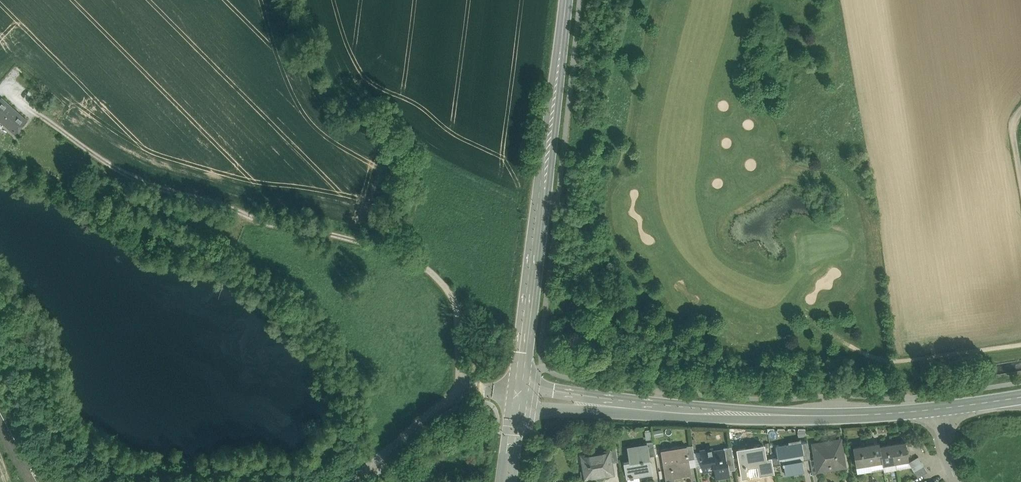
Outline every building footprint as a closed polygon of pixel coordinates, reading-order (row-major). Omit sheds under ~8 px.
[(45,98),(37,92),(33,97),(41,103),(45,98)] [(4,125),(17,111),(2,97),(0,100),(0,121),(4,125)] [(28,120),(17,111),(4,125),(15,134),(28,120)] [(840,440),(814,445),(816,459),(818,470),(819,470),(830,468),(830,466),(831,466),(831,465),(844,463),(842,453),(841,454),(840,448),(841,448),(841,447),(840,448),(839,442),(840,441),(840,440)] [(653,442),(647,443),(647,445),(648,444),(650,456),(656,455),(653,442)] [(808,442),(802,443),(804,457),(810,456),(808,442)] [(905,442),(893,445),(895,462),(908,460),(905,442)] [(802,443),(776,447),(778,459),(772,459),(773,465),(783,466),(784,465),(786,474),(804,471),(802,460),(810,459),(810,456),(804,457),(802,443)] [(647,445),(627,448),(630,462),(624,463),(626,478),(630,477),(631,478),(634,477),(633,476),(653,473),(650,456),(648,444),(647,445)] [(879,444),(866,446),(869,463),(882,461),(880,447),(879,444)] [(693,445),(687,446),(689,460),(695,459),(694,453),(693,445)] [(893,445),(880,447),(882,461),(883,464),(895,462),(893,445)] [(687,446),(661,450),(664,471),(672,469),(674,477),(691,474),(689,460),(687,446)] [(731,446),(724,448),(724,449),(725,449),(727,461),(733,459),(731,446)] [(764,446),(738,450),(742,478),(743,478),(742,468),(758,466),(759,475),(768,474),(766,460),(764,446)] [(866,446),(853,448),(856,465),(869,463),(866,446)] [(616,447),(608,448),(608,451),(610,451),(611,461),(618,460),(616,447)] [(724,449),(714,451),(713,449),(694,453),(695,459),(696,467),(714,464),(716,477),(730,475),(728,465),(734,464),(733,459),(727,461),(725,449),(724,449)] [(608,451),(588,454),(590,464),(583,465),(586,479),(596,477),(596,479),(599,480),(603,480),(605,477),(605,475),(609,475),(609,470),(613,470),(611,461),(610,451),(608,451)] [(921,462),(918,457),(909,462),(912,467),(921,462)] [(772,459),(766,460),(768,474),(774,473),(773,465),(772,459)] [(816,459),(811,460),(813,474),(819,473),(819,470),(818,470),(816,459)] [(921,462),(912,467),(915,472),(924,467),(921,462)] [(924,467),(915,472),(918,478),(927,472),(924,467)]
